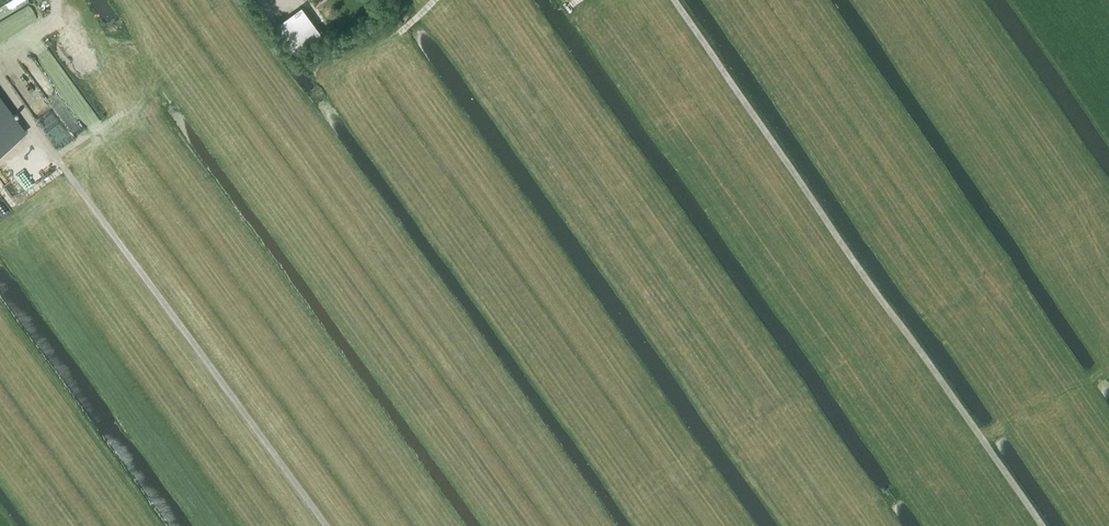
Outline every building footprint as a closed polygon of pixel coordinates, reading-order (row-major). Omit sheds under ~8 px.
[(26,132),(0,96),(0,151),(26,132)]
